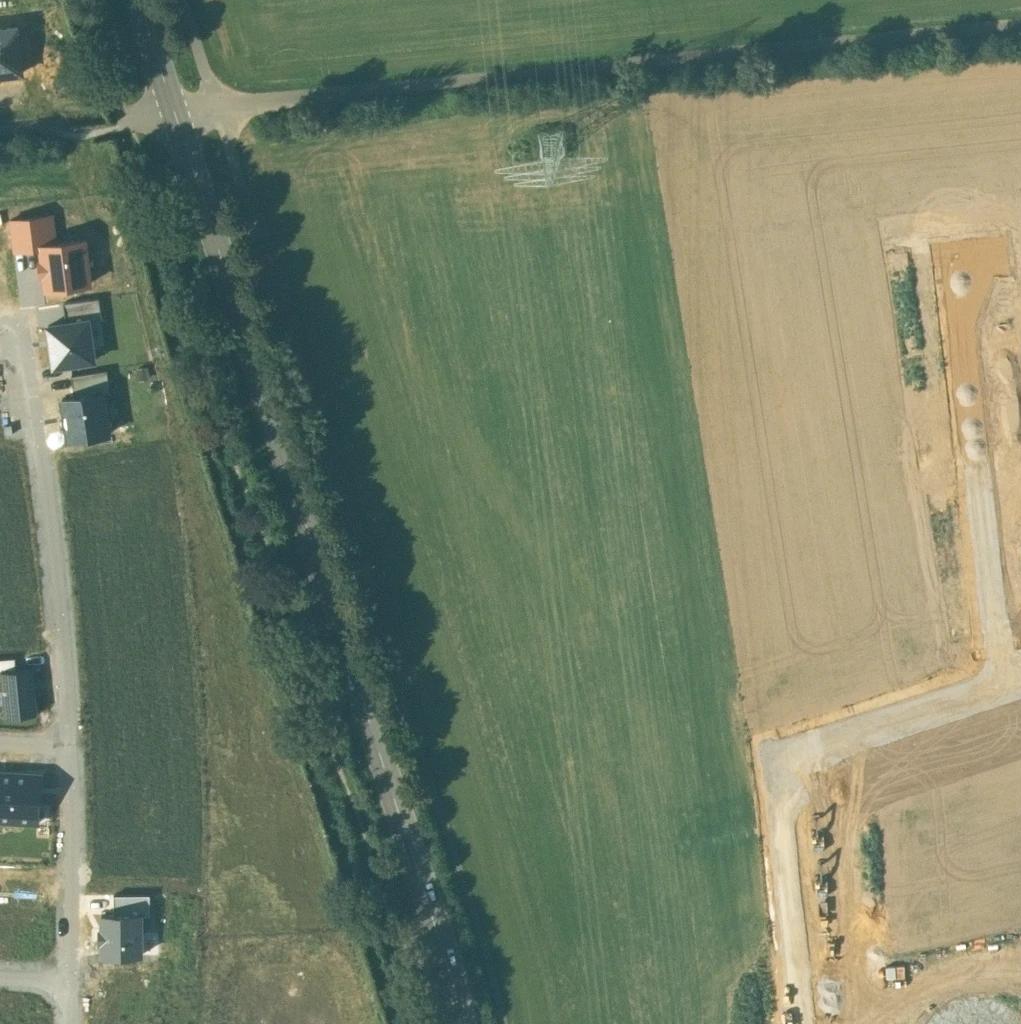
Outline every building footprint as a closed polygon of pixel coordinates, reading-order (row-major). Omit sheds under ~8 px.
[(0,28),(0,75),(23,72),(18,26),(0,28)] [(41,243),(57,241),(54,214),(11,219),(14,250),(41,246),(41,243)] [(57,241),(41,243),(41,246),(43,258),(38,258),(40,275),(45,274),(46,288),(90,283),(85,238),(57,241)] [(64,303),(67,321),(89,318),(101,316),(99,297),(64,303)] [(67,321),(47,324),(54,365),(95,359),(89,318),(67,321)] [(105,390),(105,391),(110,391),(107,369),(72,375),(75,395),(105,390)] [(75,395),(61,397),(68,439),(111,433),(105,391),(105,390),(75,395)] [(16,669),(15,657),(0,658),(0,670),(1,670),(16,669)] [(16,669),(1,670),(5,715),(37,712),(33,667),(16,669)] [(0,770),(0,820),(38,822),(41,773),(0,770)] [(114,895),(114,914),(142,913),(150,913),(150,894),(114,895)] [(114,914),(101,914),(101,926),(99,927),(99,942),(101,942),(101,954),(142,953),(142,913),(114,914)] [(936,1023),(1020,1023),(1020,1005),(943,990),(936,1023)]
